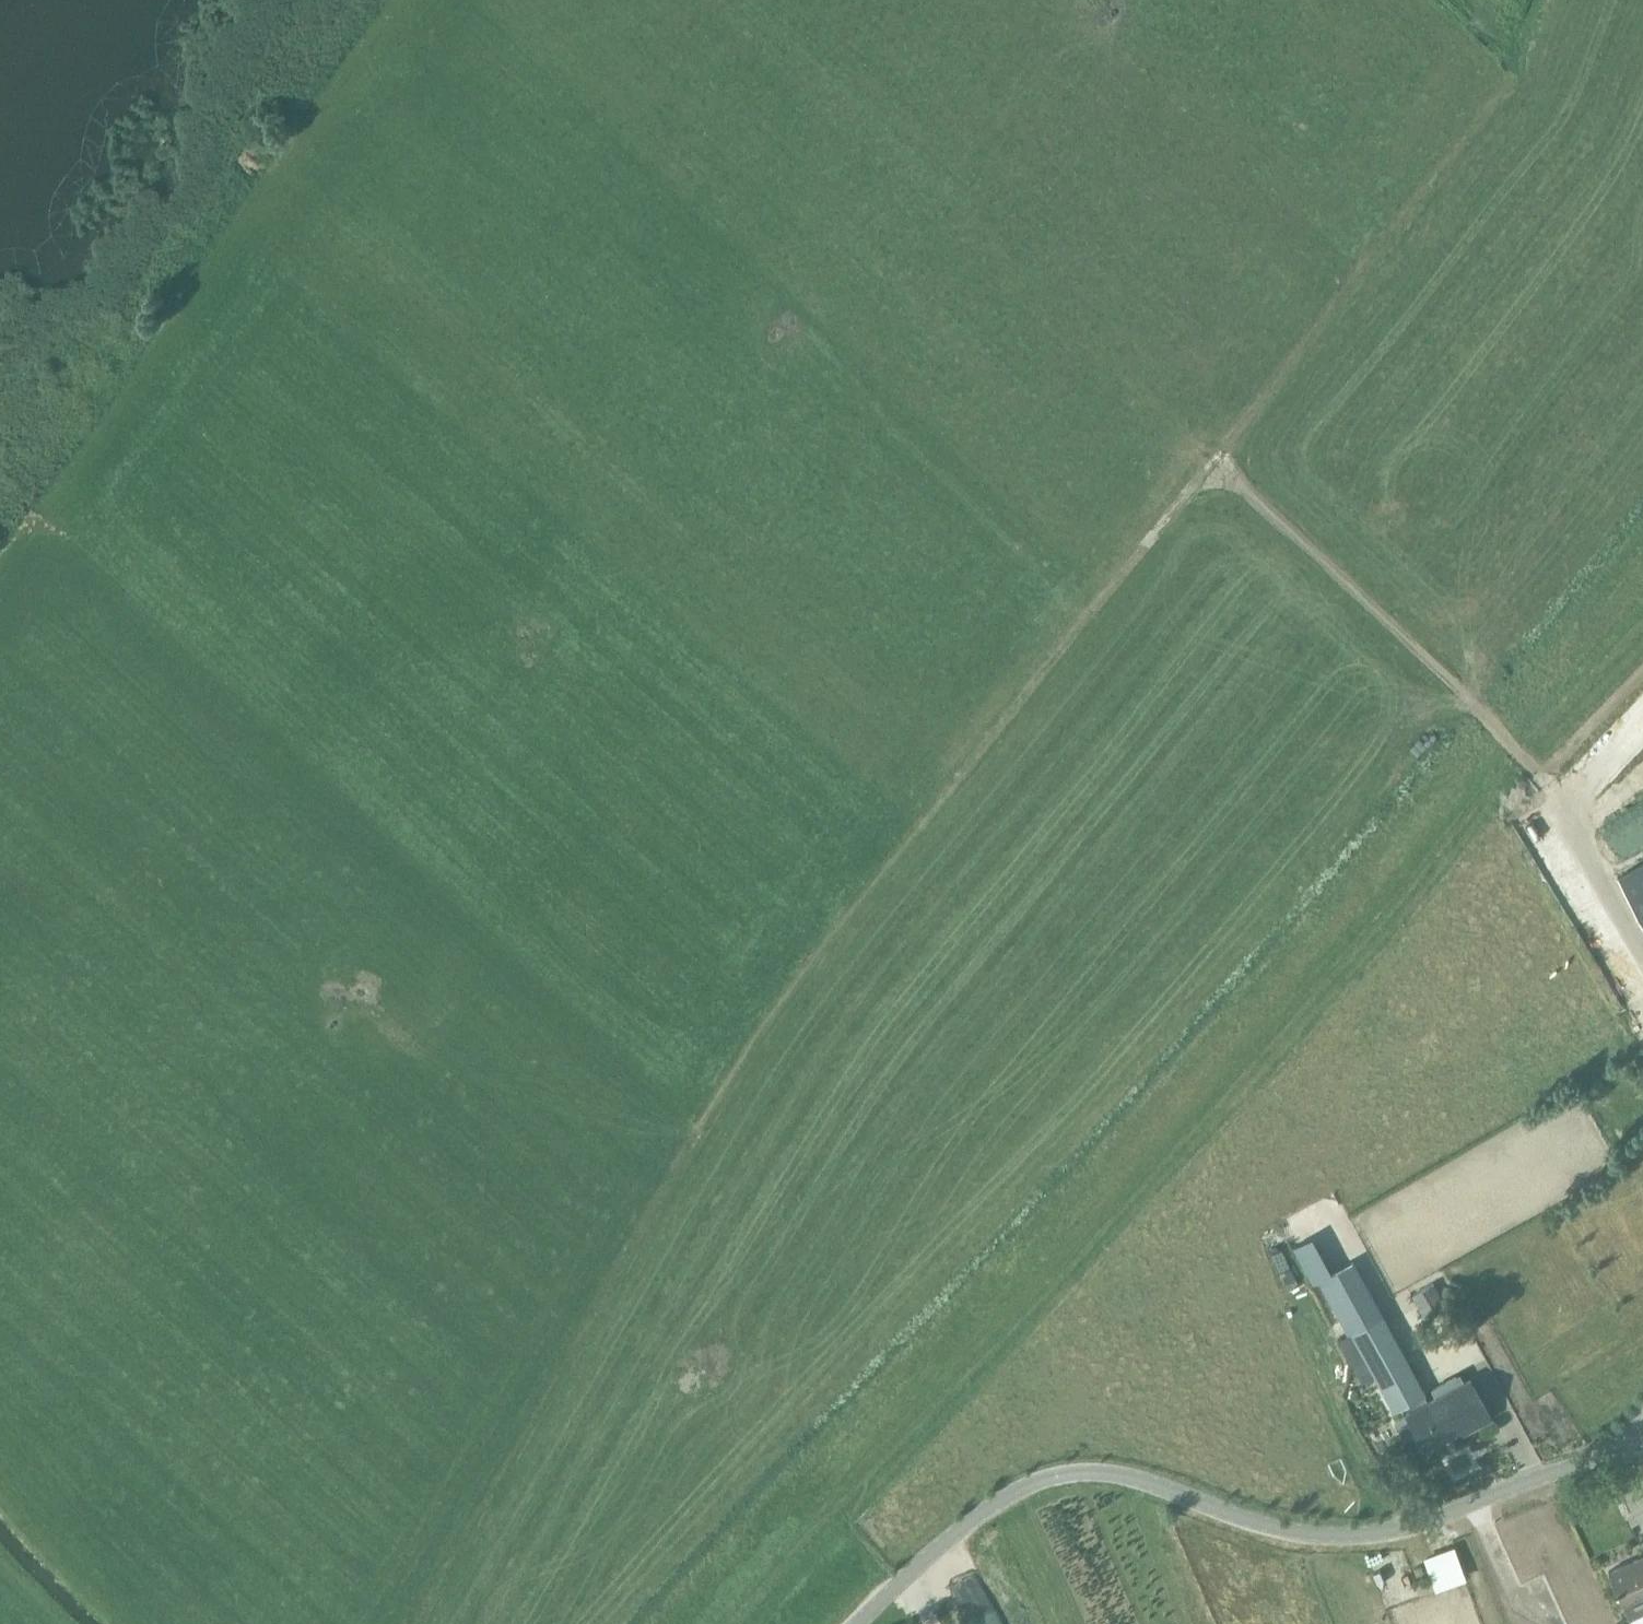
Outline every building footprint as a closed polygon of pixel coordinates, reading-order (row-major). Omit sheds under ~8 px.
[(1445,1306),(1432,1284),(1413,1295),(1425,1317),(1445,1306)] [(1349,1289),(1330,1299),(1350,1334),(1353,1333),(1395,1411),(1405,1406),(1409,1414),(1429,1403),(1382,1317),(1368,1325),(1349,1289)] [(1463,1427),(1465,1432),(1492,1418),(1471,1380),(1461,1386),(1457,1377),(1433,1390),(1437,1399),(1445,1395),(1463,1427)] [(1463,1427),(1445,1395),(1439,1398),(1437,1399),(1429,1403),(1409,1414),(1407,1415),(1408,1416),(1395,1423),(1404,1438),(1417,1432),(1425,1448),(1463,1427)] [(1456,1550),(1431,1559),(1438,1578),(1463,1569),(1456,1550)] [(1642,1611),(1642,1557),(1609,1573),(1629,1618),(1631,1617),(1630,1617),(1642,1611)]
